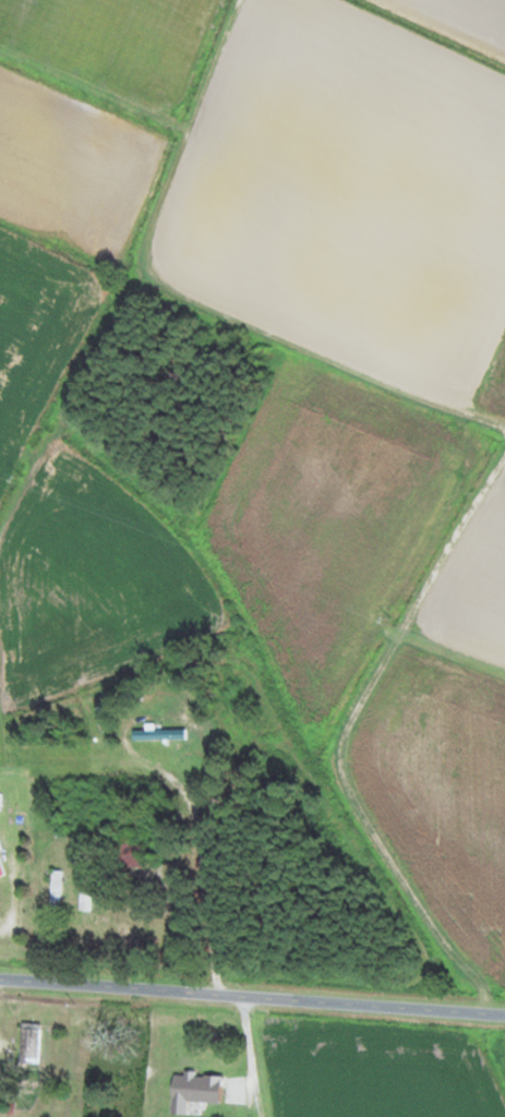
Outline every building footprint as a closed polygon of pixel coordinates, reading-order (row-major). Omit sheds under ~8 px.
[(133,845),(133,831),(111,831),(111,866),(142,866),(142,845),(133,845)] [(58,871),(49,871),(49,904),(58,904),(58,871)] [(38,1021),(19,1021),(19,1066),(38,1066),(38,1021)] [(218,1102),(219,1075),(170,1073),(169,1100),(218,1102)]
